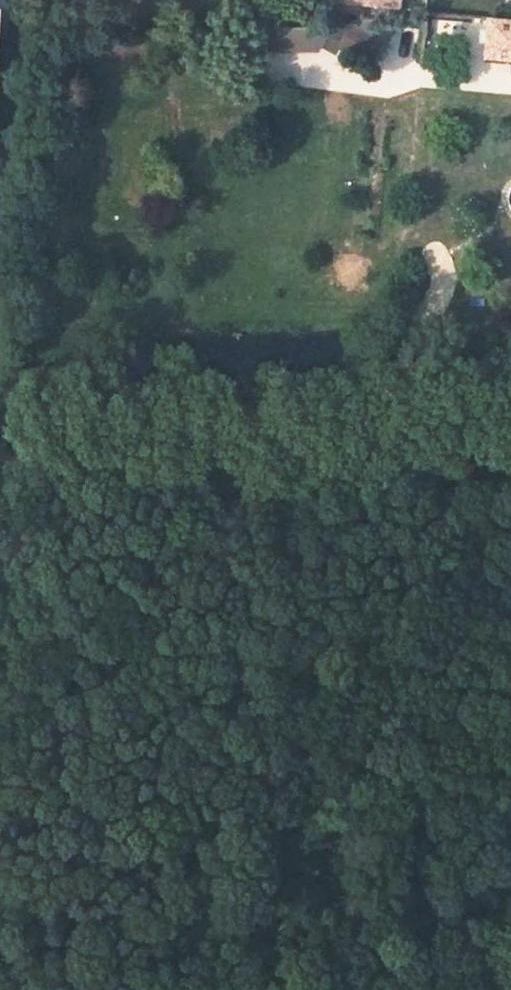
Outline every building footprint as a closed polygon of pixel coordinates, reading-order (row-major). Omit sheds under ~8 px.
[(490,18),(487,56),(510,58),(510,20),(490,18)] [(371,64),(383,43),(350,24),(338,46),(371,64)]
